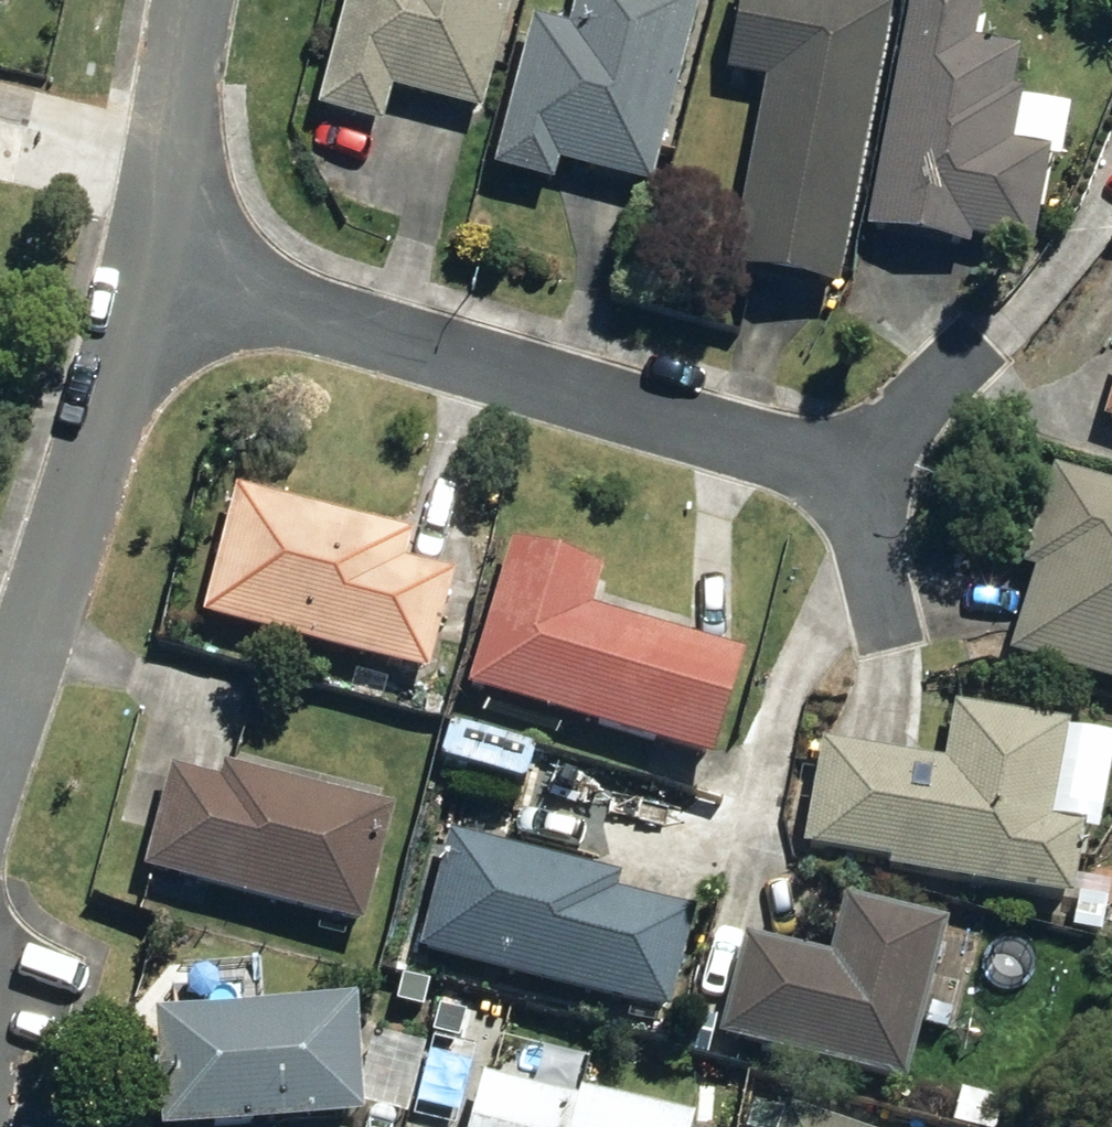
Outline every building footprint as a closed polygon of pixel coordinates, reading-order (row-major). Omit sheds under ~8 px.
[(375,127),(385,90),(476,115),(506,0),(340,0),(311,112),(375,127)] [(646,188),(694,0),(573,0),(564,31),(529,21),(490,170),(549,186),(554,165),(646,188)] [(831,290),(887,9),(841,0),(737,0),(722,73),(763,82),(726,269),(831,290)] [(1026,250),(1045,152),(1007,145),(1017,93),(1005,91),(1012,49),(969,41),(977,0),(907,0),(864,229),(964,249),(966,239),(1026,250)] [(1111,424),(1111,389),(1102,421),(1111,424)] [(1111,688),(1111,486),(1052,467),(1021,566),(1035,571),(1007,654),(1111,688)] [(198,617),(422,675),(449,576),(399,564),(406,538),(231,491),(198,617)] [(465,689),(708,763),(741,656),(586,609),(597,572),(508,544),(465,689)] [(886,872),(1066,906),(1080,830),(1045,824),(1062,728),(953,708),(942,767),(821,744),(801,849),(887,866),(886,872)] [(138,872),(356,930),(387,811),(219,768),(215,784),(166,770),(138,872)] [(415,952),(663,1018),(690,914),(610,894),(614,877),(447,832),(415,952)] [(715,1041),(899,1089),(942,927),(843,901),(828,961),(742,938),(715,1041)] [(438,995),(428,1039),(462,1046),(472,1004),(438,995)] [(157,1126),(248,1126),(356,1121),(350,1005),(150,1016),(157,1126)] [(576,1097),(574,1107),(481,1081),(468,1126),(682,1126),(576,1097)] [(949,1126),(992,1126),(998,1102),(954,1092),(945,1126),(949,1126)] [(782,1112),(777,1126),(825,1126),(782,1112)]
